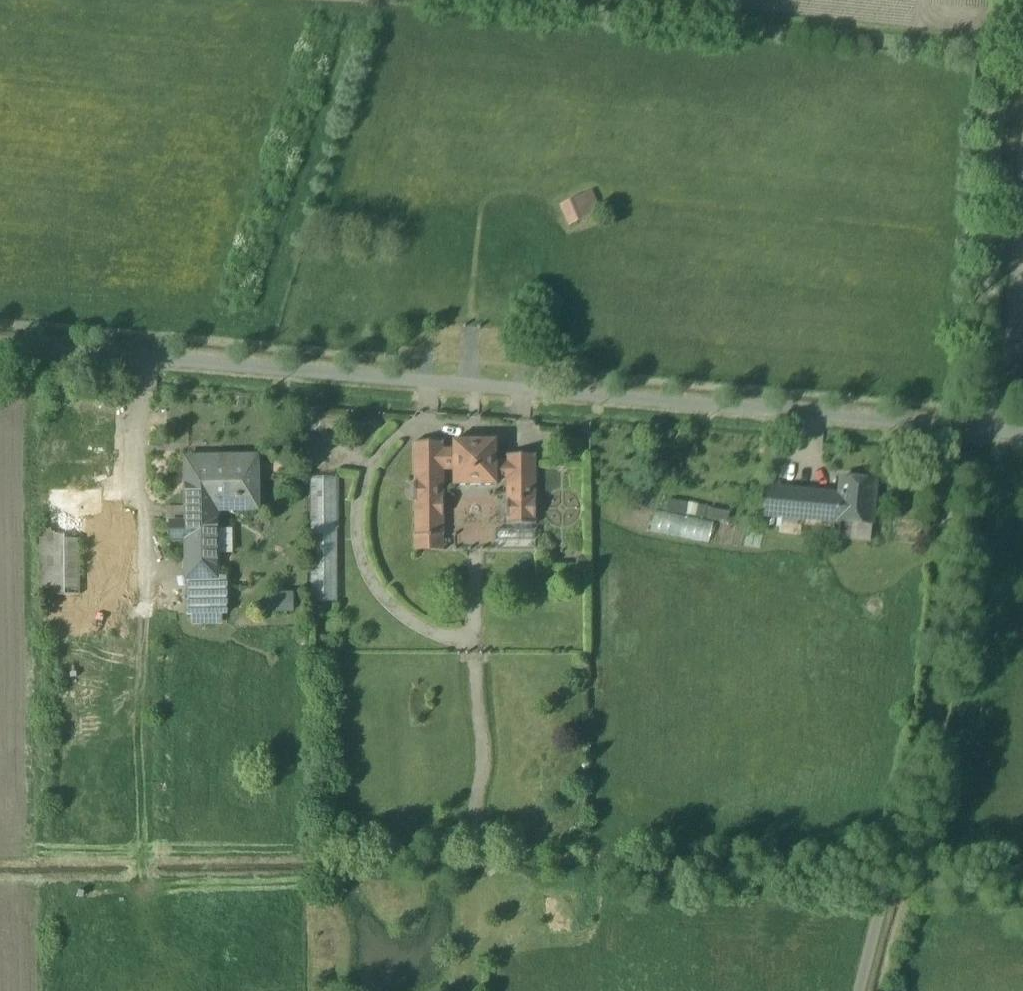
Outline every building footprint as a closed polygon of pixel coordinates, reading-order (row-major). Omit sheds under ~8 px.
[(592,190),(561,202),(569,224),(601,212),(592,190)] [(452,441),(452,449),(453,470),(453,485),(497,485),(496,483),(496,482),(496,461),(496,440),(452,441)] [(414,465),(443,465),(443,449),(443,442),(414,442),(414,465)] [(443,470),(453,470),(452,449),(443,449),(443,465),(414,465),(414,503),(414,536),(443,536),(443,470)] [(506,482),(506,484),(518,484),(535,483),(535,455),(506,455),(506,461),(496,461),(496,482),(506,482)] [(187,579),(217,579),(217,577),(217,554),(217,529),(217,510),(221,510),(221,497),(236,497),(236,498),(239,498),(240,510),(258,510),(257,463),(220,463),(220,458),(186,459),(186,524),(172,524),(171,539),(186,538),(187,579)] [(337,603),(337,478),(309,478),(310,603),(337,603)] [(841,479),(839,496),(837,521),(850,523),(871,524),(875,483),(841,479)] [(531,524),(535,525),(535,483),(518,484),(518,501),(506,501),(506,525),(514,525),(531,524)] [(518,484),(506,484),(506,501),(518,501),(518,484)] [(80,516),(102,516),(102,489),(97,489),(97,490),(79,490),(80,516)] [(41,596),(79,596),(79,595),(80,595),(80,516),(79,490),(41,491),(41,596)] [(781,516),(793,517),(795,492),(773,490),(770,515),(781,516)] [(799,518),(837,521),(839,496),(795,492),(793,517),(799,518)] [(221,497),(221,510),(240,510),(239,498),(236,498),(236,497),(221,497)] [(685,514),(688,503),(668,499),(666,511),(685,514)] [(730,511),(698,504),(695,517),(727,523),(730,511)] [(798,530),(799,518),(781,516),(780,529),(798,530)] [(870,542),(871,524),(850,523),(848,540),(870,542)] [(495,550),(536,550),(536,530),(532,530),(531,524),(514,525),(514,531),(495,531),(496,548),(495,548),(495,550)] [(233,529),(217,529),(217,554),(233,554),(233,529)] [(444,551),(443,536),(414,536),(414,545),(414,551),(444,551)] [(187,579),(187,615),(192,615),(221,615),(227,614),(227,577),(217,577),(217,579),(187,579)] [(294,592),(266,593),(266,614),(294,613),(294,592)] [(221,615),(192,615),(192,626),(222,625),(221,615)]
